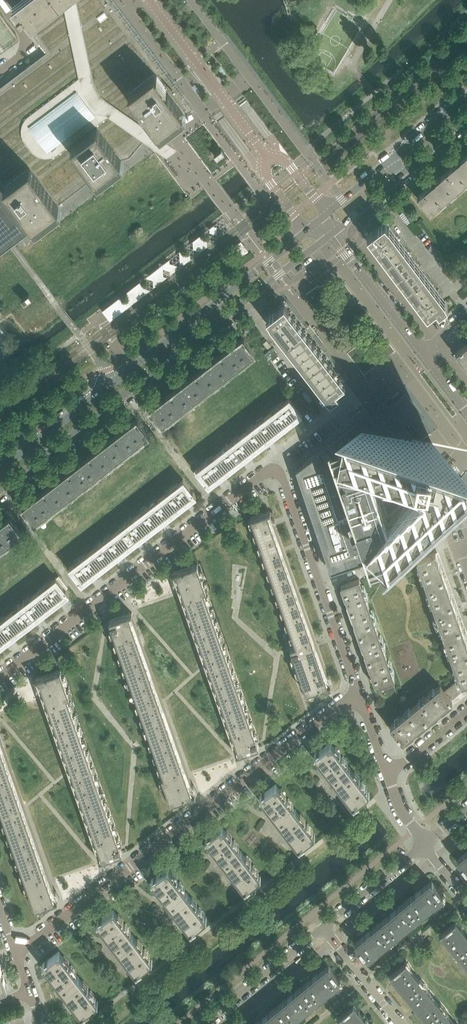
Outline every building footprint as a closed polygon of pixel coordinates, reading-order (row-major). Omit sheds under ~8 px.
[(145,138),(142,136),(140,135),(142,133),(148,129),(150,130),(153,132),(154,131),(159,128),(161,127),(162,127),(172,121),(193,109),(203,103),(213,116),(221,110),(196,78),(179,90),(174,83),(169,77),(164,71),(151,53),(146,47),(178,23),(235,99),(243,93),(180,10),(140,39),(138,36),(132,27),(123,16),(116,7),(113,3),(111,0),(64,0),(29,27),(32,32),(39,40),(41,43),(47,51),(43,54),(6,82),(0,86),(0,254),(8,248),(15,243),(20,239),(25,235),(30,231),(35,224),(38,219),(43,215),(50,210),(54,207),(58,204),(78,189),(83,185),(91,179),(95,176),(108,166),(116,160),(130,156),(145,138)] [(64,0),(9,0),(15,9),(20,15),(18,16),(22,22),(24,21),(29,27),(64,0)] [(446,171),(459,186),(466,180),(466,153),(446,171)] [(459,186),(446,171),(417,196),(427,208),(430,211),(459,186)] [(445,300),(420,266),(389,226),(386,223),(385,221),(381,224),(369,233),(368,232),(365,234),(372,243),(374,243),(381,252),(379,254),(384,260),(386,259),(391,265),(390,267),(394,274),(396,272),(401,279),(400,281),(405,287),(406,286),(411,292),(410,294),(415,301),(416,300),(421,306),(420,308),(425,314),(427,313),(427,314),(436,307),(439,311),(448,304),(445,300)] [(462,258),(455,264),(463,272),(466,268),(466,263),(462,258)] [(331,283),(322,270),(314,276),(320,284),(318,286),(320,288),(321,286),(323,289),(331,283)] [(325,352),(320,346),(318,347),(313,340),(315,339),(310,333),(308,333),(303,327),(305,326),(300,319),(298,320),(290,311),(292,309),(285,300),(282,302),(282,304),(267,316),(271,321),(281,334),(327,395),(330,398),(339,392),(336,388),(345,381),(344,380),(346,379),(341,373),(339,374),(334,367),(335,366),(331,359),(328,360),(324,354),(325,352)] [(254,354),(255,353),(242,337),(241,337),(242,338),(236,342),(236,341),(231,345),(231,346),(221,353),(233,369),(254,353),(254,354)] [(456,352),(466,366),(466,343),(456,352)] [(208,388),(233,369),(221,353),(211,361),(211,360),(206,364),(206,365),(196,373),(208,388)] [(183,407),(208,388),(196,373),(186,380),(181,384),(171,392),(183,407)] [(296,468),(297,472),(331,571),(339,568),(370,557),(371,559),(391,560),(400,547),(466,524),(466,450),(453,447),(406,385),(391,396),(384,401),(369,412),(350,427),(337,424),(329,436),(331,442),(302,463),(296,468)] [(163,423),(183,407),(171,392),(161,400),(161,399),(156,403),(156,404),(151,408),(150,407),(150,408),(151,410),(152,412),(153,412),(162,424),(163,424),(163,423)] [(295,418),(300,414),(301,414),(302,414),(301,413),(293,402),(289,397),(288,398),(289,399),(267,415),(279,430),(290,422),(291,423),(296,419),(295,418)] [(306,405),(300,397),(293,402),(301,413),(308,407),(306,405)] [(270,437),(279,430),(267,415),(243,434),(254,450),(265,441),(266,442),(271,438),(270,437)] [(149,435),(136,418),(135,419),(136,419),(130,423),(125,427),(115,435),(127,450),(132,447),(147,435),(148,435),(149,435)] [(245,457),(254,450),(243,434),(217,454),(229,469),(240,461),(246,458),(245,457)] [(117,459),(127,450),(115,435),(105,443),(105,442),(100,446),(100,447),(90,454),(102,470),(117,459)] [(79,487),(102,470),(90,454),(80,462),(80,461),(77,463),(75,465),(75,466),(67,472),(79,487)] [(229,469),(217,454),(198,469),(197,468),(196,469),(197,469),(205,480),(209,485),(210,484),(215,480),(215,481),(221,477),(220,476),(229,469)] [(205,480),(197,469),(194,471),(203,482),(205,480)] [(56,505),(79,487),(67,472),(59,478),(59,477),(54,481),(54,482),(44,490),(56,505)] [(196,496),(183,480),(183,479),(182,480),(183,480),(162,496),(174,511),(184,504),(185,505),(190,501),(189,500),(194,496),(195,496),(196,496)] [(36,521),(56,505),(44,490),(34,497),(29,501),(24,506),(24,505),(23,506),(35,522),(36,521)] [(164,519),(174,511),(162,496),(137,515),(149,531),(159,523),(160,524),(165,520),(164,519)] [(273,520),(270,511),(271,511),(270,510),(267,511),(251,517),(291,631),(286,634),(297,667),(306,692),(328,684),(331,683),(331,682),(330,682),(327,674),(273,520)] [(139,538),(149,531),(137,515),(115,532),(127,548),(134,542),(134,543),(140,539),(139,538)] [(22,532),(9,516),(8,517),(9,517),(3,521),(0,523),(0,548),(21,533),(22,532)] [(118,555),(127,548),(115,532),(91,550),(103,566),(113,559),(114,559),(119,555),(118,555)] [(93,574),(103,566),(91,550),(71,566),(70,566),(70,567),(79,579),(80,581),(81,581),(82,583),(83,582),(88,578),(89,578),(94,575),(93,574)] [(445,577),(439,562),(436,552),(417,558),(426,584),(445,577)] [(257,741),(204,590),(206,590),(197,563),(175,571),(172,572),(173,573),(176,582),(236,753),(236,754),(259,746),(257,741)] [(59,576),(56,577),(65,589),(68,587),(59,576)] [(69,593),(67,591),(68,591),(66,589),(65,589),(56,577),(55,578),(56,578),(35,594),(47,609),(57,602),(58,602),(63,598),(62,598),(67,594),(68,594),(69,593)] [(453,601),(445,577),(426,584),(434,607),(453,601)] [(368,604),(359,578),(341,585),(350,610),(368,604)] [(37,617),(47,609),(35,594),(10,613),(22,628),(32,621),(33,622),(38,618),(37,617)] [(462,627),(457,613),(453,601),(434,607),(444,634),(462,627)] [(377,629),(368,604),(350,610),(359,636),(377,629)] [(192,784),(132,613),(132,612),(109,620),(111,625),(164,775),(162,776),(171,802),(193,795),(196,793),(195,792),(192,784)] [(22,628),(10,613),(0,621),(0,645),(7,640),(8,641),(8,640),(13,637),(12,636),(22,628)] [(462,627),(444,634),(453,659),(466,654),(466,641),(462,627)] [(386,654),(377,629),(359,636),(367,660),(386,654)] [(395,680),(389,663),(386,654),(367,660),(376,686),(382,684),(393,680),(395,680)] [(453,659),(459,678),(462,684),(466,682),(466,654),(453,659)] [(36,679),(39,688),(99,858),(100,860),(122,852),(121,847),(90,757),(60,669),(39,677),(36,678),(36,679)] [(466,688),(466,682),(462,684),(459,678),(444,690),(452,700),(466,688)] [(395,689),(393,680),(382,684),(385,692),(395,689)] [(452,700),(444,690),(440,685),(415,705),(427,720),(452,700)] [(427,720),(415,705),(390,725),(403,741),(427,720)] [(0,735),(0,806),(5,820),(35,907),(36,908),(55,901),(58,900),(58,898),(55,890),(24,804),(5,748),(0,735)] [(350,768),(339,754),(331,743),(330,742),(317,752),(314,754),(315,755),(323,765),(322,766),(325,769),(326,769),(335,780),(350,768)] [(368,792),(359,779),(350,768),(335,780),(343,790),(341,791),(344,794),(345,794),(353,804),(354,806),(356,804),(356,803),(370,793),(369,792),(368,792)] [(296,810),(285,796),(276,785),(277,785),(276,784),(262,794),(259,796),(260,797),(261,797),(269,807),(268,808),(270,811),(271,811),(280,822),(296,810)] [(314,834),(304,821),(296,810),(280,822),(288,832),(287,833),(290,836),(291,836),(299,846),(298,846),(299,848),(302,846),(302,845),(315,835),(314,834)] [(241,851),(231,838),(222,827),(223,827),(222,826),(208,836),(208,835),(205,837),(206,839),(207,838),(215,849),(214,850),(216,853),(217,852),(226,863),(241,851)] [(260,875),(250,863),(241,851),(226,863),(234,874),(233,875),(235,878),(237,877),(245,888),(244,888),(245,889),(248,887),(261,877),(260,875)] [(460,857),(458,859),(466,871),(466,851),(460,857)] [(187,893),(177,879),(168,869),(167,867),(154,878),(154,877),(151,879),(152,881),(152,880),(160,891),(159,892),(162,895),(163,894),(171,905),(187,893)] [(444,896),(431,880),(429,882),(412,896),(411,895),(405,900),(418,916),(434,903),(435,903),(444,896)] [(203,914),(196,904),(187,893),(171,905),(180,916),(179,917),(181,920),(182,919),(190,930),(191,931),(194,929),(193,929),(207,918),(206,917),(203,914)] [(418,916),(405,900),(399,906),(396,909),(387,916),(386,916),(380,921),(393,937),(418,916)] [(133,935),(122,921),(114,910),(113,909),(100,919),(99,919),(97,921),(98,922),(106,933),(105,933),(108,937),(109,936),(117,947),(133,935)] [(393,937),(380,921),(374,926),(374,927),(357,940),(358,941),(355,943),(368,958),(377,950),(393,937)] [(456,921),(440,933),(457,954),(466,945),(466,934),(456,921)] [(151,959),(141,946),(133,935),(117,947),(125,958),(124,959),(127,962),(128,961),(136,972),(137,973),(139,971),(152,960),(152,959),(151,959)] [(457,954),(466,966),(466,945),(457,954)] [(78,976),(68,963),(60,952),(59,951),(45,961),(42,963),(43,964),(44,964),(52,975),(51,975),(53,979),(54,978),(62,988),(78,976)] [(422,982),(418,978),(405,962),(390,975),(399,986),(402,989),(401,989),(406,996),(422,982)] [(341,980),(328,964),(309,980),(308,980),(302,985),(315,1000),(331,987),(332,988),(341,980)] [(97,1001),(87,988),(78,976),(62,988),(71,1000),(70,1000),(73,1004),(74,1003),(82,1014),(81,1014),(82,1015),(85,1013),(98,1002),(97,1001)] [(427,1020),(443,1007),(422,982),(406,996),(411,1002),(412,1001),(415,1004),(422,1014),(427,1020)] [(315,1000),(302,985),(296,990),(288,997),(284,1001),(283,1000),(277,1005),(290,1021),(315,1000)] [(366,1018),(365,1018),(354,1004),(338,1017),(344,1023),(371,1023),(366,1018)] [(277,1005),(271,1010),(271,1011),(268,1014),(259,1021),(258,1021),(254,1023),(286,1023),(290,1021),(277,1005)] [(455,1023),(443,1007),(427,1020),(430,1023),(456,1023),(455,1023)]
